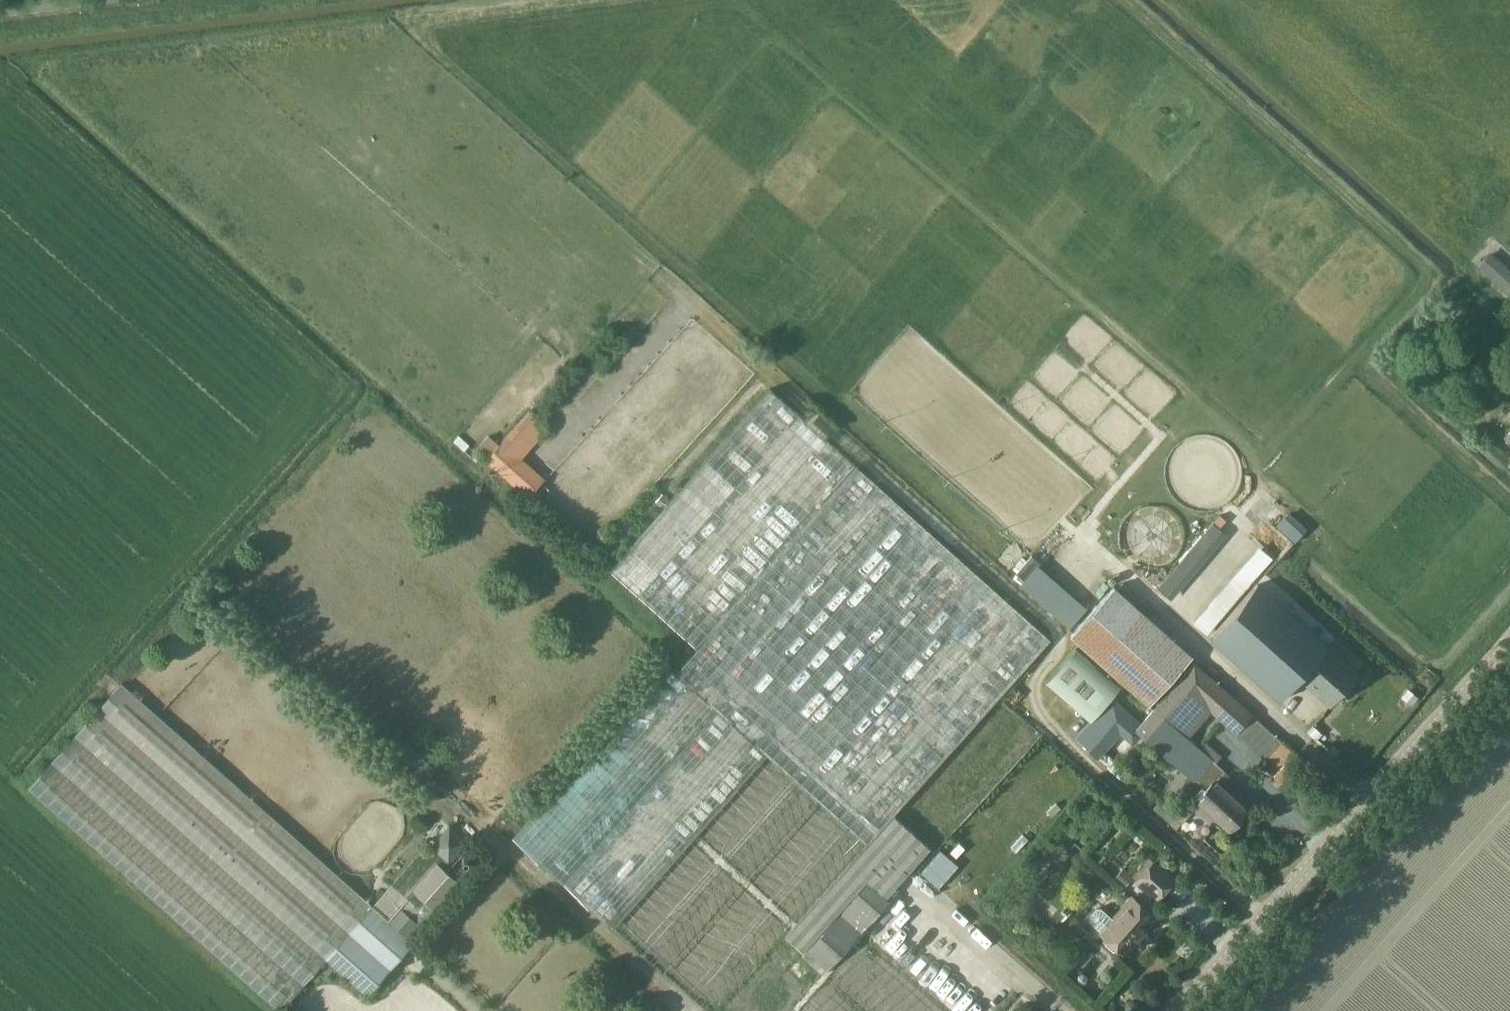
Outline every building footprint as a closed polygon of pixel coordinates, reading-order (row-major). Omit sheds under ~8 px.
[(1489,251),(1477,266),(1509,295),(1509,269),(1489,251)] [(770,388),(609,568),(699,647),(859,467),(770,388)] [(487,459),(528,496),(543,481),(515,456),(528,441),(521,435),(537,417),(529,410),(487,459)] [(860,468),(859,467),(699,647),(678,671),(526,847),(709,1010),(719,1010),(788,934),(807,951),(804,954),(826,973),(896,887),(932,847),(895,814),(1051,639),(860,468)] [(1276,521),(1297,539),(1310,525),(1288,507),(1276,521)] [(1212,516),(1161,587),(1176,598),(1228,527),(1212,516)] [(1011,572),(1068,617),(1083,596),(1027,552),(1011,572)] [(1331,705),(1359,674),(1259,585),(1212,638),(1281,700),(1301,678),(1331,705)] [(1114,588),(1071,635),(1150,705),(1192,658),(1114,588)] [(1077,625),(1092,605),(1083,598),(1069,619),(1077,625)] [(1046,681),(1092,720),(1121,685),(1075,647),(1046,681)] [(1267,759),(1283,741),(1195,663),(1143,722),(1137,729),(1140,731),(1170,758),(1195,779),(1196,778),(1207,789),(1193,805),(1212,822),(1217,816),(1232,829),(1249,810),(1216,781),(1226,770),(1188,737),(1212,710),(1267,759)] [(372,904),(123,681),(29,786),(280,1010),(317,970),(372,904)] [(1090,740),(1084,746),(1089,751),(1111,726),(1130,742),(1140,731),(1137,729),(1130,723),(1129,725),(1120,718),(1122,715),(1113,706),(1086,735),(1090,740)] [(430,845),(448,862),(468,841),(449,824),(430,845)] [(413,888),(435,907),(459,880),(437,861),(413,888)] [(1161,898),(1177,879),(1157,862),(1141,881),(1161,898)] [(1129,883),(1135,872),(1123,864),(1116,875),(1129,883)] [(372,904),(317,970),(325,977),(334,967),(367,996),(415,943),(407,936),(419,922),(408,912),(416,903),(392,882),(372,904)] [(1128,953),(1159,918),(1135,898),(1106,931),(1111,936),(1109,943),(1117,950),(1123,949),(1128,953)] [(1098,902),(1088,915),(1101,925),(1111,912),(1098,902)]
